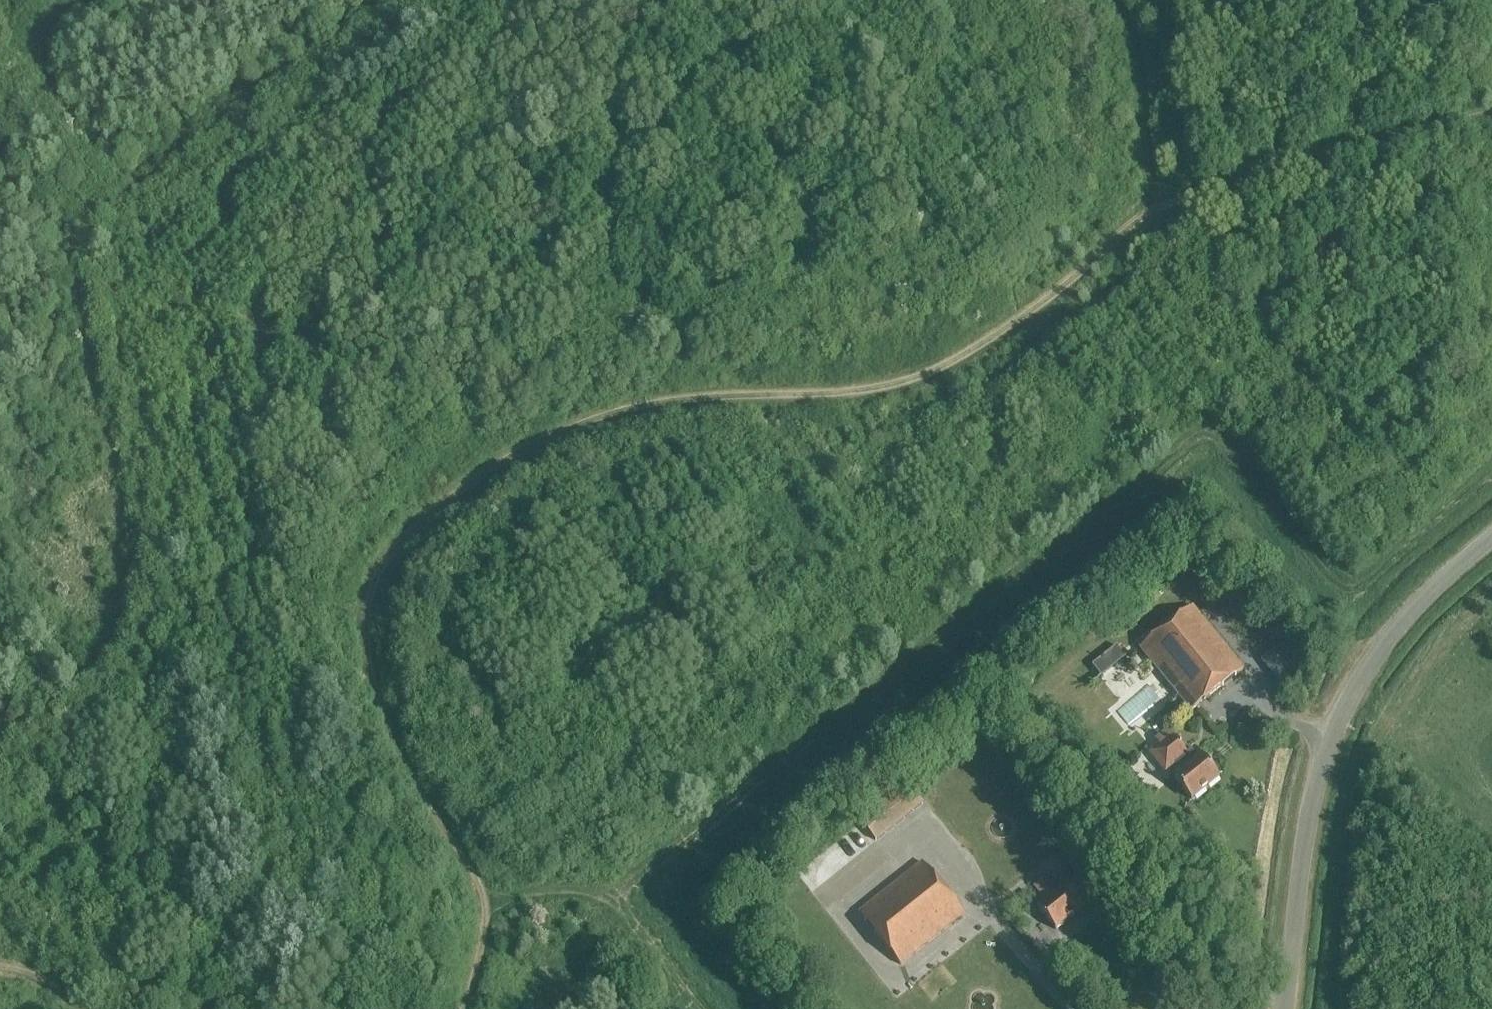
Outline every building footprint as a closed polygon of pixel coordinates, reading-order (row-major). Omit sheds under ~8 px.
[(1141,648),(1192,711),(1243,670),(1192,607),(1141,648)] [(1121,706),(1130,720),(1156,703),(1147,689),(1121,706)] [(1166,769),(1173,762),(1181,771),(1173,778),(1191,800),(1219,778),(1201,755),(1193,761),(1168,730),(1155,741),(1161,748),(1154,754),(1166,769)] [(861,823),(876,841),(922,805),(907,786),(861,823)] [(859,914),(900,965),(964,914),(923,863),(859,914)] [(1037,907),(1055,930),(1084,908),(1065,885),(1058,891),(1046,877),(1034,887),(1045,901),(1037,907)]
